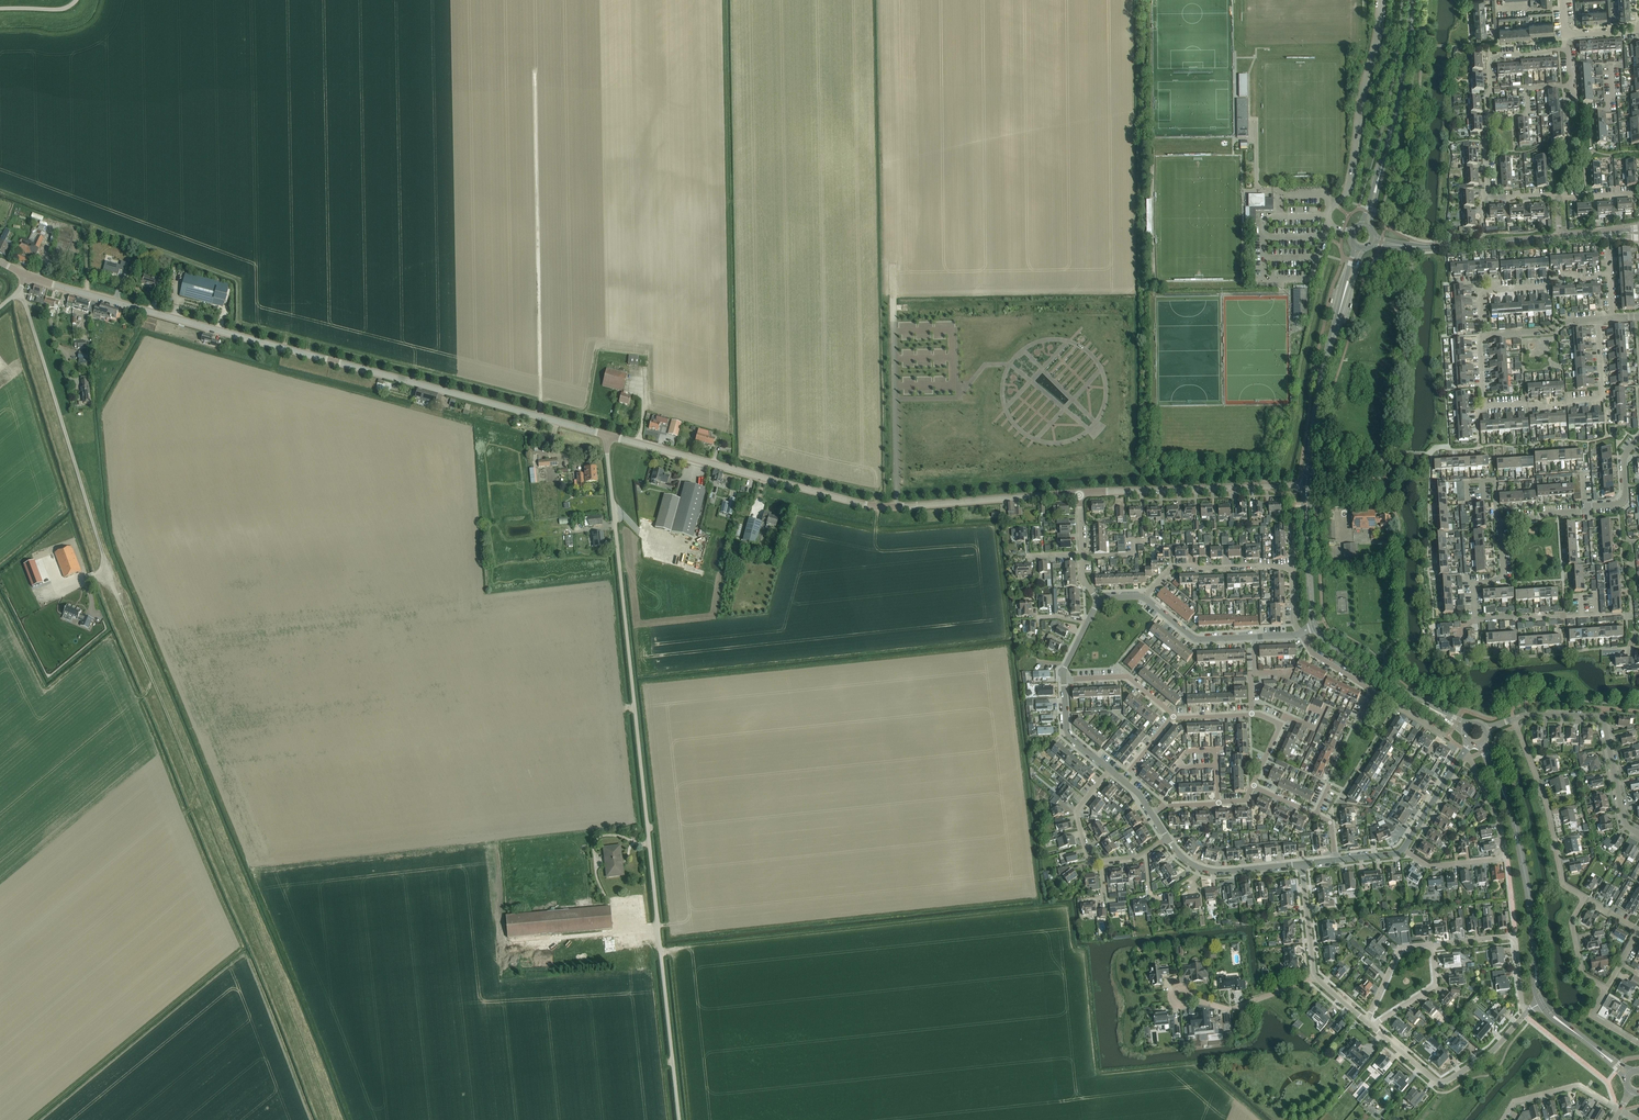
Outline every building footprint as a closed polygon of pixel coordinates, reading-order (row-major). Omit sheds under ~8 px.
[(1631,46),(1631,49),(1632,49),(1632,51),(1635,51),(1638,51),(1638,41),(1634,41),(1635,45),(1632,45),(1631,46)] [(1476,57),(1475,54),(1477,53),(1469,53),(1469,57),(1471,57),(1471,64),(1482,63),(1482,56),(1476,57)] [(1472,68),(1470,68),(1470,70),(1471,74),(1477,74),(1478,74),(1478,73),(1477,73),(1477,70),(1483,70),(1482,63),(1471,64),(1472,68)] [(1477,74),(1471,74),(1471,78),(1471,80),(1472,80),(1473,84),(1483,83),(1483,76),(1477,77),(1477,74)] [(1239,97),(1248,97),(1248,75),(1239,75),(1239,97)] [(1478,93),(1478,90),(1484,90),(1483,83),(1473,84),(1473,90),(1472,90),(1472,94),(1479,94),(1479,93),(1478,93)] [(1474,99),(1474,96),(1475,96),(1475,95),(1466,96),(1466,100),(1469,99),(1470,106),(1481,105),(1480,98),(1474,99)] [(1237,137),(1243,137),(1248,137),(1248,99),(1236,99),(1237,137)] [(1470,110),(1468,110),(1469,112),(1469,116),(1475,116),(1476,116),(1476,115),(1475,115),(1475,112),(1481,112),(1481,105),(1470,106),(1470,110)] [(1476,119),(1475,116),(1469,116),(1469,122),(1470,122),(1470,126),(1482,125),(1481,118),(1476,119)] [(1482,125),(1470,126),(1468,126),(1468,129),(1469,130),(1470,130),(1470,136),(1478,136),(1478,135),(1477,135),(1476,132),(1482,132),(1482,125)] [(1552,143),(1562,142),(1562,139),(1564,139),(1564,132),(1553,133),(1554,139),(1551,139),(1552,143)] [(1470,151),(1470,148),(1471,148),(1464,148),(1464,152),(1466,152),(1466,159),(1477,158),(1476,151),(1470,151)] [(1542,157),(1542,154),(1533,155),(1533,158),(1534,158),(1535,158),(1535,164),(1546,163),(1545,157),(1542,157)] [(1466,162),(1465,163),(1465,165),(1465,169),(1471,168),(1473,168),(1471,168),(1471,165),(1477,164),(1477,158),(1466,159),(1466,162)] [(1471,168),(1465,169),(1465,172),(1465,174),(1467,174),(1467,179),(1478,178),(1478,171),(1472,171),(1471,168)] [(1460,185),(1459,185),(1459,189),(1461,189),(1474,188),(1473,188),(1473,185),(1478,185),(1478,178),(1467,179),(1466,179),(1466,185),(1460,185)] [(1467,193),(1467,190),(1468,190),(1461,190),(1461,194),(1463,194),(1463,201),(1474,200),(1473,193),(1467,193)] [(1256,211),(1273,211),(1273,200),(1268,200),(1268,202),(1264,202),(1264,195),(1249,196),(1249,207),(1250,208),(1250,224),(1256,224),(1256,211)] [(1468,210),(1468,207),(1474,207),(1474,200),(1463,201),(1464,207),(1462,207),(1462,211),(1469,210),(1470,210),(1468,210)] [(1615,213),(1618,213),(1625,212),(1624,200),(1617,201),(1617,206),(1614,207),(1615,213)] [(1631,206),(1631,200),(1624,200),(1625,212),(1625,214),(1631,214),(1631,212),(1635,212),(1634,204),(1634,205),(1631,206)] [(1594,209),(1594,210),(1594,216),(1598,216),(1600,216),(1600,214),(1604,214),(1603,203),(1597,204),(1597,210),(1594,210),(1594,209)] [(1611,209),(1611,203),(1603,203),(1604,214),(1611,213),(1611,215),(1615,215),(1615,213),(1614,207),(1614,206),(1614,208),(1611,209)] [(1590,204),(1584,205),(1584,215),(1588,215),(1589,217),(1591,216),(1594,216),(1594,210),(1591,210),(1590,204)] [(1530,211),(1527,212),(1527,218),(1531,218),(1533,218),(1533,216),(1537,216),(1536,205),(1530,206),(1530,211)] [(1544,211),(1543,205),(1536,205),(1537,216),(1544,215),(1544,217),(1544,220),(1548,219),(1547,209),(1547,210),(1544,211)] [(1584,215),(1584,205),(1577,205),(1577,211),(1574,211),(1574,210),(1574,218),(1578,217),(1578,216),(1584,215)] [(1490,217),(1496,217),(1496,206),(1489,207),(1490,213),(1487,213),(1487,212),(1486,212),(1487,219),(1490,219),(1491,219),(1490,217)] [(1503,221),(1503,218),(1507,218),(1506,212),(1503,212),(1503,206),(1496,206),(1496,217),(1497,221),(1503,221)] [(1517,217),(1516,206),(1510,207),(1510,213),(1507,213),(1507,210),(1506,210),(1506,212),(1507,218),(1507,224),(1511,224),(1511,217),(1517,217)] [(1523,206),(1516,206),(1517,217),(1521,217),(1521,218),(1523,218),(1527,218),(1527,212),(1527,211),(1526,211),(1527,212),(1523,212),(1523,206)] [(1469,214),(1469,210),(1462,211),(1462,214),(1464,214),(1464,221),(1475,220),(1475,213),(1469,214)] [(1470,230),(1470,227),(1476,227),(1475,220),(1464,221),(1465,227),(1463,227),(1464,231),(1471,231),(1471,230),(1470,230)] [(8,251),(10,247),(9,247),(12,243),(6,240),(11,231),(6,229),(0,241),(0,253),(6,256),(8,251)] [(64,257),(65,256),(71,235),(58,231),(52,254),(64,257)] [(36,255),(44,238),(32,232),(28,241),(18,237),(16,241),(13,240),(12,244),(18,246),(16,250),(21,252),(17,261),(29,267),(32,260),(30,259),(33,253),(36,255)] [(106,262),(103,271),(118,276),(120,270),(124,271),(126,263),(121,262),(120,266),(106,262)] [(223,307),(228,285),(186,274),(180,295),(223,307)] [(151,278),(144,276),(142,283),(154,287),(156,278),(151,277),(151,278)] [(42,291),(43,290),(43,288),(35,285),(33,291),(30,290),(29,294),(41,297),(42,291)] [(1294,317),(1301,317),(1307,317),(1306,290),(1293,290),(1294,317)] [(43,305),(44,302),(45,300),(29,295),(27,300),(43,305)] [(73,308),(76,297),(70,295),(68,302),(66,308),(69,309),(69,307),(73,308)] [(82,311),(87,312),(91,301),(76,297),(73,308),(79,310),(82,311)] [(109,308),(110,306),(102,304),(101,307),(97,306),(93,318),(100,320),(101,317),(105,318),(106,315),(110,317),(110,318),(111,318),(115,319),(116,315),(118,310),(109,308)] [(1615,330),(1607,330),(1607,333),(1624,332),(1624,326),(1620,326),(1619,324),(1615,324),(1615,327),(1615,330)] [(216,347),(218,341),(212,339),(213,337),(203,334),(201,341),(211,344),(210,345),(216,347)] [(87,364),(88,359),(86,359),(87,354),(79,353),(78,358),(79,358),(78,363),(87,364)] [(638,366),(639,357),(629,356),(628,365),(638,366)] [(626,390),(632,372),(611,366),(606,383),(626,390)] [(90,395),(88,380),(88,376),(81,377),(82,387),(81,388),(81,392),(82,392),(84,404),(85,403),(86,406),(90,406),(90,403),(89,396),(90,395)] [(438,394),(418,389),(415,398),(435,404),(436,401),(440,403),(442,396),(438,394)] [(621,394),(619,403),(628,405),(631,397),(625,395),(626,392),(622,391),(621,394)] [(478,410),(474,410),(474,413),(484,414),(485,404),(478,403),(478,410)] [(667,425),(669,419),(657,415),(655,422),(651,421),(649,428),(658,431),(660,423),(667,425)] [(677,436),(679,431),(681,423),(672,420),(668,433),(677,436)] [(713,446),(714,440),(714,439),(711,438),(713,433),(699,430),(695,441),(710,445),(713,446)] [(539,467),(558,466),(557,459),(538,460),(539,467)] [(590,467),(590,465),(584,466),(584,468),(585,474),(583,474),(577,474),(577,480),(574,480),(575,488),(578,488),(578,490),(583,489),(583,485),(587,485),(587,482),(597,481),(596,467),(590,467)] [(667,484),(670,476),(663,474),(664,471),(654,469),(651,480),(652,480),(651,483),(656,485),(657,481),(661,482),(667,484)] [(725,485),(726,481),(722,479),(722,478),(723,472),(714,469),(712,475),(715,476),(713,481),(725,485)] [(692,538),(697,521),(706,489),(685,483),(671,532),(692,538)] [(670,532),(672,525),(679,499),(664,495),(655,528),(670,532)] [(1092,511),(1104,511),(1104,502),(1092,502),(1092,511)] [(1472,511),(1475,511),(1485,510),(1484,504),(1479,504),(1479,502),(1472,503),(1472,511)] [(1015,510),(1014,503),(1007,504),(1008,516),(1021,515),(1020,509),(1017,509),(1017,510),(1015,510)] [(1269,512),(1276,511),(1281,511),(1281,503),(1269,503),(1269,512)] [(1062,506),(1062,504),(1054,504),(1054,511),(1057,511),(1058,515),(1069,514),(1069,505),(1065,505),(1062,506)] [(1251,518),(1258,518),(1257,514),(1262,514),(1262,504),(1254,504),(1254,508),(1251,508),(1251,518)] [(1202,519),(1207,519),(1206,517),(1213,517),(1212,505),(1201,506),(1202,519)] [(1230,514),(1230,505),(1226,505),(1226,506),(1219,506),(1219,516),(1218,516),(1218,520),(1219,522),(1223,521),(1224,520),(1224,516),(1226,516),(1227,517),(1230,517),(1230,523),(1233,522),(1233,514),(1230,514)] [(1246,515),(1246,510),(1246,505),(1238,505),(1238,509),(1235,509),(1235,514),(1233,514),(1233,522),(1233,519),(1242,518),(1242,519),(1247,519),(1247,515),(1246,515)] [(1196,515),(1195,506),(1191,506),(1191,507),(1189,507),(1189,506),(1184,506),(1185,516),(1196,515)] [(1126,516),(1123,516),(1123,507),(1117,508),(1117,517),(1121,517),(1121,523),(1123,523),(1127,523),(1127,522),(1126,516)] [(1160,514),(1160,507),(1147,508),(1148,518),(1160,517),(1160,521),(1164,521),(1163,514),(1160,514)] [(1167,518),(1174,517),(1174,519),(1182,519),(1181,510),(1178,510),(1178,507),(1167,507),(1167,511),(1166,512),(1166,514),(1167,515),(1167,518)] [(1141,518),(1141,513),(1141,508),(1130,508),(1130,517),(1137,517),(1137,518),(1141,518)] [(777,522),(777,521),(778,518),(770,516),(771,513),(765,511),(762,520),(767,521),(766,528),(770,529),(771,524),(776,526),(776,522),(777,522)] [(1358,529),(1371,528),(1375,528),(1375,524),(1375,519),(1375,511),(1352,512),(1353,529),(1358,529)] [(589,526),(597,525),(602,524),(601,515),(588,517),(589,526)] [(1380,527),(1390,527),(1390,517),(1380,517),(1380,519),(1375,519),(1375,524),(1380,524),(1380,527)] [(756,544),(760,527),(761,522),(749,519),(747,524),(743,540),(756,544)] [(1067,524),(1067,519),(1057,520),(1057,527),(1057,528),(1058,528),(1058,529),(1059,529),(1060,529),(1061,534),(1068,534),(1070,534),(1070,524),(1067,524)] [(1328,539),(1335,539),(1334,521),(1327,522),(1328,539)] [(1565,530),(1575,529),(1578,529),(1577,522),(1573,522),(1573,523),(1565,524),(1565,530)] [(1040,537),(1043,537),(1043,527),(1039,527),(1032,527),(1033,530),(1032,530),(1033,541),(1040,541),(1040,537)] [(1027,536),(1027,529),(1011,530),(1012,536),(1016,535),(1017,542),(1024,541),(1024,536),(1027,536)] [(599,546),(603,545),(602,538),(603,537),(603,532),(592,533),(594,546),(598,546),(598,547),(599,546)] [(1068,538),(1068,534),(1061,534),(1057,534),(1058,541),(1058,542),(1058,543),(1059,543),(1060,543),(1061,543),(1061,548),(1071,548),(1070,538),(1068,538)] [(1178,548),(1178,544),(1172,545),(1173,555),(1176,555),(1176,558),(1182,558),(1182,548),(1178,548)] [(1170,555),(1173,555),(1172,545),(1169,545),(1169,546),(1166,546),(1166,548),(1163,548),(1163,550),(1163,552),(1163,559),(1164,559),(1170,558),(1170,555)] [(1345,567),(1349,567),(1358,567),(1357,545),(1344,545),(1345,567)] [(64,578),(81,572),(72,546),(55,553),(64,578)] [(34,561),(24,565),(32,587),(43,583),(34,561)] [(1031,576),(1031,571),(1030,563),(1027,563),(1027,564),(1016,564),(1016,565),(1014,565),(1014,572),(1016,572),(1016,575),(1023,575),(1023,576),(1024,576),(1024,577),(1031,576)] [(1051,580),(1051,577),(1051,570),(1047,570),(1047,563),(1039,563),(1040,574),(1044,573),(1045,580),(1047,580),(1051,580)] [(1275,580),(1284,580),(1283,574),(1278,574),(1278,571),(1270,571),(1270,575),(1274,574),(1275,580)] [(1162,600),(1169,592),(1164,588),(1157,596),(1162,600)] [(76,603),(88,609),(95,593),(89,591),(87,597),(80,594),(76,603)] [(1167,605),(1174,596),(1169,592),(1162,600),(1167,605)] [(1040,610),(1048,609),(1047,605),(1052,605),(1052,595),(1044,595),(1044,599),(1040,599),(1040,610)] [(1172,609),(1179,601),(1174,596),(1167,605),(1172,609)] [(1177,613),(1184,605),(1179,601),(1172,609),(1177,613)] [(1029,616),(1029,609),(1031,609),(1031,602),(1020,602),(1021,610),(1022,610),(1022,616),(1029,616)] [(67,605),(63,614),(64,614),(73,618),(78,620),(78,619),(82,621),(80,625),(88,629),(92,619),(84,615),(84,616),(80,614),(81,611),(67,605)] [(1183,617),(1190,609),(1184,605),(1177,613),(1183,617)] [(1080,608),(1068,608),(1068,610),(1071,610),(1071,617),(1079,618),(1079,614),(1080,614),(1080,608)] [(43,626),(56,617),(54,615),(57,613),(54,609),(50,611),(53,614),(51,616),(49,612),(38,619),(43,626)] [(1188,622),(1191,617),(1195,613),(1190,609),(1183,617),(1188,622)] [(1031,624),(1031,621),(1025,621),(1023,621),(1023,625),(1024,624),(1024,628),(1023,629),(1023,632),(1024,633),(1027,633),(1027,634),(1029,634),(1035,634),(1034,624),(1031,624)] [(1065,638),(1069,631),(1062,627),(1063,624),(1057,621),(1052,622),(1050,626),(1057,629),(1055,633),(1065,638)] [(1460,628),(1460,622),(1454,622),(1454,624),(1446,625),(1446,624),(1438,625),(1438,631),(1437,631),(1437,636),(1442,636),(1445,636),(1450,636),(1449,629),(1460,628)] [(1159,627),(1156,624),(1150,632),(1154,636),(1161,628),(1159,626),(1159,627)] [(1159,640),(1165,632),(1163,630),(1161,628),(1154,636),(1159,640)] [(1472,638),(1471,632),(1474,632),(1474,629),(1466,629),(1466,633),(1468,633),(1468,638),(1467,638),(1467,642),(1463,642),(1464,650),(1470,650),(1470,646),(1475,646),(1475,638),(1472,638)] [(1168,634),(1165,632),(1159,640),(1164,643),(1170,635),(1168,634)] [(1064,642),(1049,634),(1047,638),(1052,641),(1048,648),(1053,651),(1054,650),(1058,652),(1063,642),(1064,642)] [(1168,647),(1175,640),(1172,637),(1170,635),(1164,643),(1168,647)] [(1436,646),(1436,652),(1449,651),(1449,645),(1449,643),(1446,643),(1445,636),(1442,636),(1437,636),(1438,646),(1436,646)] [(1177,642),(1175,640),(1168,647),(1173,651),(1179,643),(1177,641),(1177,642)] [(1460,642),(1460,641),(1452,641),(1453,644),(1449,645),(1449,651),(1449,653),(1455,653),(1455,649),(1460,648),(1460,650),(1464,650),(1463,642),(1460,642)] [(1145,655),(1149,649),(1141,643),(1137,648),(1145,655)] [(1177,655),(1184,647),(1181,645),(1179,643),(1173,651),(1177,655)] [(1186,649),(1184,647),(1177,655),(1182,659),(1189,651),(1187,649),(1186,649)] [(1141,660),(1145,655),(1137,648),(1132,653),(1141,660)] [(1187,663),(1190,659),(1193,655),(1190,652),(1189,651),(1182,659),(1187,663)] [(1634,653),(1635,659),(1631,659),(1632,671),(1637,671),(1637,669),(1638,669),(1638,652),(1634,653)] [(1136,665),(1141,660),(1132,653),(1128,658),(1136,665)] [(1627,660),(1627,656),(1615,656),(1615,666),(1623,666),(1623,670),(1626,670),(1626,672),(1632,671),(1631,659),(1627,660)] [(1132,670),(1136,666),(1136,665),(1128,658),(1124,663),(1132,670)] [(1299,670),(1301,671),(1305,662),(1300,660),(1296,669),(1295,672),(1297,673),(1299,670)] [(1305,676),(1310,666),(1307,664),(1307,663),(1305,662),(1301,671),(1303,673),(1302,675),(1305,676)] [(1314,668),(1310,666),(1305,676),(1308,678),(1309,675),(1312,676),(1316,667),(1314,666),(1314,668)] [(1316,682),(1321,671),(1317,669),(1318,668),(1316,667),(1312,676),(1315,678),(1314,680),(1316,682)] [(1143,679),(1149,672),(1145,668),(1138,675),(1143,679)] [(1325,672),(1321,671),(1316,682),(1319,683),(1320,680),(1323,681),(1327,672),(1325,671),(1325,672)] [(1039,672),(1039,680),(1052,679),(1052,672),(1039,672)] [(1148,683),(1154,676),(1149,672),(1143,679),(1148,683)] [(1152,687),(1158,679),(1154,676),(1148,683),(1152,687)] [(1330,689),(1333,681),(1328,678),(1323,689),(1326,690),(1327,688),(1330,689)] [(1157,691),(1163,683),(1158,679),(1152,687),(1157,691)] [(1334,694),(1339,683),(1333,681),(1330,689),(1332,690),(1331,693),(1334,694)] [(1162,694),(1168,687),(1163,683),(1157,691),(1162,694)] [(1339,696),(1344,686),(1339,683),(1334,694),(1339,696)] [(1345,699),(1350,688),(1344,686),(1339,696),(1342,697),(1342,698),(1345,699)] [(1166,698),(1172,691),(1168,687),(1162,694),(1166,698)] [(1247,699),(1246,688),(1243,688),(1243,687),(1241,687),(1240,687),(1238,687),(1237,687),(1238,688),(1234,688),(1234,693),(1235,693),(1235,700),(1247,699)] [(1271,702),(1273,698),(1276,692),(1276,691),(1265,687),(1260,697),(1271,702)] [(1055,688),(1038,689),(1038,698),(1055,698),(1055,688)] [(1351,699),(1355,691),(1350,688),(1345,699),(1347,700),(1348,698),(1351,699)] [(1283,692),(1277,689),(1276,691),(1276,692),(1273,698),(1279,700),(1283,692)] [(1171,702),(1177,695),(1172,691),(1166,698),(1171,702)] [(1356,704),(1360,694),(1360,693),(1355,691),(1351,699),(1354,700),(1353,703),(1356,704)] [(1284,703),(1288,694),(1283,692),(1279,700),(1284,703)] [(1294,697),(1288,694),(1284,703),(1290,705),(1294,697)] [(1129,706),(1135,699),(1131,695),(1125,702),(1129,706)] [(1175,706),(1179,702),(1181,699),(1177,695),(1171,702),(1175,706)] [(1299,699),(1294,697),(1290,705),(1295,708),(1299,699)] [(1134,710),(1140,702),(1135,699),(1129,706),(1134,710)] [(1301,710),(1304,702),(1299,699),(1295,708),(1301,710)] [(1139,714),(1145,706),(1140,702),(1134,710),(1139,714)] [(1306,713),(1307,710),(1310,704),(1304,702),(1301,710),(1306,713)] [(1143,717),(1149,710),(1145,706),(1139,714),(1143,717)] [(1148,721),(1154,714),(1149,710),(1143,717),(1148,721)] [(1347,722),(1348,720),(1347,720),(1349,716),(1340,712),(1338,715),(1340,715),(1338,718),(1347,722)] [(1113,723),(1115,721),(1117,718),(1113,714),(1109,719),(1113,723)] [(1152,725),(1158,718),(1154,714),(1148,721),(1152,725)] [(1078,729),(1084,721),(1079,717),(1073,725),(1078,729)] [(1405,722),(1397,717),(1394,722),(1393,721),(1392,722),(1401,728),(1405,722)] [(1627,731),(1633,730),(1634,725),(1629,724),(1630,719),(1619,717),(1618,726),(1627,727),(1627,731)] [(1347,722),(1338,718),(1337,721),(1336,720),(1334,723),(1344,727),(1346,724),(1347,722)] [(1082,732),(1089,725),(1084,721),(1078,729),(1082,732)] [(1398,733),(1401,728),(1392,722),(1391,724),(1392,724),(1390,728),(1398,733)] [(1342,733),(1343,731),(1342,731),(1344,727),(1334,723),(1333,726),(1334,726),(1333,729),(1342,733)] [(1297,724),(1292,735),(1297,738),(1302,740),(1305,734),(1307,729),(1297,724)] [(1087,736),(1093,729),(1089,725),(1082,732),(1087,736)] [(1184,731),(1183,725),(1180,725),(1178,728),(1175,725),(1171,730),(1178,736),(1182,731),(1184,731)] [(1398,733),(1390,728),(1387,732),(1386,732),(1386,733),(1395,739),(1398,733)] [(1415,736),(1417,733),(1418,731),(1414,728),(1410,734),(1415,736)] [(1542,740),(1543,729),(1532,728),(1532,740),(1542,740)] [(1092,740),(1098,733),(1093,729),(1087,736),(1092,740)] [(1343,735),(1341,735),(1342,733),(1333,729),(1332,732),(1331,731),(1329,734),(1339,738),(1341,739),(1343,735)] [(1563,744),(1563,737),(1560,737),(1560,729),(1552,729),(1552,739),(1556,739),(1556,744),(1563,744)] [(1579,744),(1579,737),(1575,737),(1575,729),(1567,729),(1566,740),(1571,740),(1571,744),(1579,744)] [(1592,741),(1592,730),(1583,729),(1583,737),(1580,737),(1580,746),(1583,746),(1583,741),(1592,741)] [(1119,738),(1123,733),(1119,730),(1115,734),(1117,736),(1118,736),(1119,738)] [(1181,738),(1178,736),(1171,730),(1167,734),(1174,740),(1176,738),(1179,740),(1181,738)] [(1142,741),(1146,737),(1139,731),(1135,736),(1142,741)] [(1622,745),(1633,743),(1632,737),(1636,736),(1635,731),(1629,732),(1629,735),(1620,737),(1622,745)] [(1096,744),(1103,736),(1098,733),(1092,740),(1096,744)] [(1391,744),(1395,739),(1386,733),(1385,734),(1386,735),(1383,739),(1391,744)] [(1170,745),(1174,740),(1167,734),(1163,739),(1170,745)] [(1292,735),(1289,734),(1287,739),(1295,743),(1297,738),(1292,735)] [(1339,742),(1341,739),(1339,738),(1329,734),(1328,736),(1329,737),(1328,740),(1337,744),(1338,742),(1339,742)] [(1423,747),(1429,737),(1423,734),(1420,739),(1417,737),(1413,745),(1416,747),(1418,743),(1423,747)] [(1101,748),(1107,740),(1103,737),(1103,736),(1096,744),(1101,748)] [(1138,746),(1142,741),(1135,736),(1131,740),(1138,746)] [(1429,755),(1434,748),(1431,746),(1434,741),(1429,737),(1423,747),(1428,750),(1426,753),(1429,755)] [(1134,751),(1138,746),(1131,740),(1129,738),(1125,743),(1128,745),(1134,751)] [(1167,750),(1170,745),(1163,739),(1160,744),(1167,750)] [(1287,739),(1284,745),(1292,749),(1295,743),(1287,739)] [(1337,744),(1328,740),(1327,742),(1326,742),(1324,744),(1334,749),(1336,745),(1337,744)] [(1057,744),(1055,742),(1046,752),(1049,755),(1052,751),(1056,755),(1062,747),(1058,743),(1057,744)] [(1392,747),(1384,742),(1381,746),(1380,745),(1379,746),(1388,752),(1392,747)] [(1163,754),(1167,750),(1160,744),(1156,748),(1163,754)] [(1131,755),(1134,751),(1128,745),(1124,749),(1131,755)] [(1284,745),(1281,750),(1290,754),(1292,749),(1284,745)] [(1434,748),(1429,755),(1433,757),(1438,760),(1440,757),(1445,748),(1440,745),(1437,750),(1434,748)] [(1623,751),(1625,759),(1626,759),(1627,762),(1631,761),(1630,758),(1636,757),(1635,752),(1638,751),(1638,750),(1638,745),(1631,746),(1632,750),(1623,751)] [(1388,759),(1389,757),(1387,755),(1388,752),(1379,746),(1378,748),(1379,748),(1377,752),(1385,758),(1385,757),(1388,759)] [(1061,759),(1067,751),(1062,747),(1056,755),(1061,759)] [(1334,751),(1329,749),(1324,747),(1323,750),(1320,749),(1319,752),(1330,756),(1332,753),(1333,753),(1334,751)] [(1162,761),(1164,758),(1162,755),(1163,754),(1156,748),(1152,753),(1159,759),(1162,761)] [(1445,748),(1440,757),(1442,759),(1441,761),(1443,762),(1445,760),(1451,751),(1445,748)] [(1127,760),(1131,755),(1124,749),(1120,754),(1127,760)] [(1281,750),(1279,756),(1284,758),(1287,760),(1290,754),(1281,750)] [(1065,762),(1072,755),(1067,751),(1061,759),(1065,762)] [(1329,762),(1329,760),(1328,760),(1330,756),(1319,752),(1318,754),(1320,755),(1319,758),(1329,762)] [(1385,758),(1377,752),(1374,756),(1373,756),(1372,757),(1382,763),(1385,758)] [(1585,753),(1584,753),(1578,754),(1579,759),(1581,767),(1590,765),(1591,771),(1600,769),(1598,757),(1586,759),(1585,753)] [(1123,764),(1127,760),(1120,754),(1116,759),(1123,764)] [(1070,766),(1076,759),(1072,755),(1065,762),(1070,766)] [(1558,772),(1556,760),(1558,759),(1557,755),(1546,757),(1547,761),(1543,762),(1544,766),(1545,766),(1547,774),(1546,774),(1558,772)] [(1378,768),(1382,763),(1372,757),(1372,758),(1373,759),(1370,763),(1378,768)] [(1329,762),(1319,758),(1318,761),(1315,760),(1314,762),(1325,767),(1327,763),(1328,764),(1329,762)] [(1073,772),(1075,770),(1074,770),(1081,763),(1076,759),(1070,766),(1069,768),(1073,772)] [(1401,769),(1406,761),(1404,759),(1398,767),(1401,769)] [(1057,761),(1055,765),(1061,768),(1064,761),(1061,760),(1059,762),(1057,761)] [(1143,779),(1152,768),(1148,765),(1146,762),(1140,770),(1142,772),(1139,775),(1143,779)] [(1324,773),(1325,771),(1323,771),(1325,767),(1314,762),(1313,765),(1315,766),(1314,769),(1324,773)] [(1638,773),(1638,770),(1638,769),(1638,762),(1634,763),(1635,767),(1627,768),(1628,775),(1638,773)] [(1079,774),(1085,766),(1081,763),(1074,770),(1075,770),(1079,774)] [(1378,768),(1370,763),(1368,767),(1367,766),(1366,768),(1375,773),(1378,768)] [(1084,778),(1090,770),(1085,766),(1079,774),(1084,778)] [(1268,779),(1279,784),(1282,778),(1284,774),(1278,771),(1273,768),(1268,779)] [(1372,779),(1375,773),(1366,768),(1365,769),(1366,770),(1363,774),(1372,779)] [(1324,773),(1314,769),(1312,772),(1310,771),(1309,773),(1321,778),(1324,773)] [(1088,782),(1094,774),(1090,770),(1084,778),(1088,782)] [(1151,770),(1143,779),(1148,782),(1155,773),(1151,770)] [(1420,776),(1418,780),(1427,785),(1431,780),(1428,778),(1429,775),(1420,770),(1417,775),(1420,776)] [(1155,773),(1148,782),(1152,786),(1160,777),(1155,773)] [(1369,780),(1361,775),(1358,779),(1357,779),(1356,780),(1366,786),(1369,780)] [(1594,779),(1593,776),(1588,777),(1586,777),(1586,781),(1591,780),(1592,788),(1603,785),(1602,777),(1594,779)] [(1060,777),(1057,780),(1062,784),(1058,788),(1061,791),(1070,798),(1074,793),(1071,790),(1069,789),(1072,786),(1064,780),(1062,778),(1060,777)] [(1156,790),(1164,780),(1160,777),(1152,786),(1156,790)] [(1278,787),(1283,789),(1287,781),(1282,778),(1279,784),(1278,787)] [(1569,786),(1568,778),(1563,779),(1550,781),(1551,786),(1555,786),(1557,794),(1562,793),(1566,792),(1565,787),(1569,786)] [(1637,789),(1638,789),(1638,778),(1637,779),(1638,782),(1630,783),(1631,790),(1637,789)] [(1161,793),(1168,784),(1164,780),(1156,790),(1161,793)] [(1362,791),(1366,786),(1356,780),(1356,781),(1357,782),(1354,786),(1362,791)] [(1413,781),(1410,786),(1417,791),(1419,788),(1424,791),(1424,790),(1425,791),(1428,786),(1427,785),(1418,780),(1416,783),(1413,781)] [(1470,797),(1473,792),(1471,790),(1473,787),(1462,780),(1456,789),(1466,795),(1466,794),(1470,797)] [(1287,781),(1283,789),(1289,792),(1293,783),(1287,781)] [(1289,792),(1294,794),(1298,786),(1293,783),(1289,792)] [(1118,795),(1120,793),(1110,784),(1106,789),(1114,795),(1115,793),(1118,795)] [(1172,787),(1168,784),(1161,793),(1165,797),(1168,793),(1170,795),(1177,788),(1173,785),(1172,787)] [(1300,797),(1304,788),(1298,786),(1294,794),(1300,797)] [(1365,793),(1362,791),(1354,786),(1352,790),(1351,789),(1350,790),(1359,796),(1361,793),(1363,795),(1365,793)] [(1417,791),(1410,786),(1407,791),(1409,793),(1407,797),(1417,802),(1418,803),(1421,798),(1420,797),(1420,796),(1416,794),(1417,791)] [(1300,797),(1305,799),(1309,791),(1304,788),(1300,797)] [(1112,802),(1115,800),(1112,797),(1114,795),(1106,789),(1102,794),(1112,802)] [(1357,804),(1358,803),(1356,802),(1359,796),(1350,790),(1349,792),(1350,792),(1347,797),(1350,798),(1347,803),(1357,804)] [(1066,803),(1070,798),(1061,791),(1058,795),(1054,793),(1052,796),(1054,797),(1059,801),(1061,799),(1066,803)] [(1311,802),(1314,793),(1309,791),(1305,799),(1311,802)] [(1464,802),(1466,799),(1460,795),(1455,792),(1449,800),(1459,806),(1462,801),(1464,802)] [(1600,797),(1599,794),(1593,795),(1591,796),(1592,799),(1594,799),(1595,805),(1607,802),(1605,796),(1600,797)] [(1261,808),(1266,798),(1260,796),(1257,801),(1256,801),(1252,801),(1252,808),(1255,808),(1256,806),(1261,808)] [(1058,808),(1057,804),(1059,801),(1054,797),(1050,802),(1052,809),(1053,817),(1064,814),(1062,807),(1058,808)] [(1417,802),(1407,797),(1405,800),(1402,798),(1399,803),(1407,808),(1408,805),(1413,808),(1414,807),(1415,808),(1418,803),(1417,802)] [(1106,806),(1105,805),(1106,805),(1098,798),(1094,803),(1102,810),(1103,808),(1106,810),(1108,808),(1113,811),(1115,808),(1111,805),(1109,803),(1106,806)] [(1269,816),(1271,810),(1269,808),(1272,801),(1266,798),(1261,808),(1262,809),(1260,812),(1269,816)] [(1481,809),(1478,802),(1478,801),(1472,810),(1473,813),(1475,812),(1480,823),(1488,819),(1485,814),(1482,808),(1481,809)] [(1410,815),(1409,814),(1410,813),(1405,810),(1407,808),(1399,803),(1398,802),(1393,811),(1397,813),(1407,820),(1410,815)] [(1595,814),(1597,814),(1603,813),(1602,809),(1608,808),(1607,802),(1595,805),(1596,810),(1594,811),(1595,814)] [(1098,814),(1102,810),(1094,803),(1090,808),(1098,814)] [(1120,813),(1121,811),(1122,810),(1114,803),(1111,805),(1115,808),(1120,813)] [(1129,808),(1130,806),(1127,804),(1122,810),(1121,811),(1124,813),(1129,808)] [(1456,814),(1458,811),(1447,804),(1442,813),(1451,818),(1454,813),(1456,814)] [(1278,818),(1283,808),(1277,805),(1274,811),(1271,810),(1269,816),(1272,817),(1273,815),(1278,818)] [(1564,812),(1561,812),(1562,817),(1564,824),(1564,825),(1570,824),(1570,827),(1576,826),(1575,823),(1576,822),(1573,810),(1576,810),(1575,805),(1564,808),(1564,812)] [(1340,812),(1340,819),(1351,818),(1351,817),(1356,817),(1355,807),(1345,808),(1345,812),(1340,812)] [(1131,810),(1129,808),(1124,813),(1126,815),(1123,817),(1128,824),(1130,823),(1138,817),(1138,816),(1139,815),(1137,813),(1136,813),(1135,812),(1131,815),(1130,812),(1131,810)] [(1232,822),(1236,822),(1236,820),(1242,819),(1241,808),(1235,809),(1235,815),(1232,815),(1232,822)] [(1248,815),(1248,808),(1241,808),(1242,819),(1246,819),(1246,820),(1247,821),(1248,821),(1252,821),(1252,814),(1248,815)] [(1290,816),(1287,815),(1289,811),(1283,808),(1278,818),(1282,820),(1281,822),(1286,825),(1289,818),(1290,816)] [(1213,824),(1216,824),(1216,821),(1222,820),(1222,809),(1215,809),(1216,818),(1213,818),(1213,824)] [(1229,822),(1232,822),(1232,815),(1232,811),(1229,811),(1229,809),(1222,809),(1222,820),(1229,820),(1229,822)] [(1209,818),(1209,811),(1203,812),(1203,823),(1209,823),(1209,825),(1213,824),(1213,818),(1209,818)] [(1403,825),(1403,824),(1404,825),(1407,820),(1397,813),(1393,811),(1388,819),(1396,824),(1398,822),(1403,825)] [(1179,826),(1185,826),(1185,824),(1189,823),(1188,812),(1182,813),(1182,819),(1179,819),(1179,826)] [(1193,826),(1199,825),(1199,823),(1203,823),(1203,812),(1196,812),(1196,819),(1193,819),(1193,826)] [(1176,819),(1175,813),(1169,813),(1169,824),(1173,824),(1173,826),(1179,826),(1179,819),(1176,819)] [(1296,826),(1301,816),(1295,813),(1292,819),(1289,818),(1286,825),(1292,827),(1293,825),(1296,826)] [(1304,832),(1307,826),(1304,825),(1307,819),(1301,816),(1296,826),(1302,829),(1301,831),(1304,832)] [(1448,826),(1450,823),(1439,816),(1438,819),(1434,825),(1443,831),(1447,825),(1448,826)] [(1607,822),(1607,820),(1608,820),(1607,816),(1600,818),(1601,824),(1600,824),(1601,831),(1607,830),(1612,829),(1611,822),(1607,822)] [(1133,828),(1142,822),(1138,817),(1130,823),(1133,828)] [(1063,822),(1062,818),(1055,820),(1056,823),(1058,823),(1060,831),(1071,828),(1069,820),(1063,822)] [(1351,818),(1340,819),(1341,826),(1347,825),(1347,828),(1356,827),(1356,826),(1355,821),(1352,822),(1351,818)] [(1097,824),(1096,821),(1093,822),(1088,826),(1092,832),(1094,831),(1095,833),(1103,828),(1100,822),(1097,824)] [(1381,829),(1385,839),(1391,837),(1388,829),(1390,828),(1392,825),(1387,822),(1385,824),(1379,827),(1381,829)] [(1311,836),(1318,835),(1318,832),(1324,831),(1323,825),(1314,826),(1314,832),(1310,833),(1311,836)] [(1375,839),(1377,838),(1379,842),(1385,839),(1381,829),(1379,827),(1379,825),(1378,826),(1378,825),(1375,826),(1375,827),(1370,828),(1371,840),(1375,840),(1375,839)] [(1481,832),(1482,839),(1491,837),(1491,835),(1492,835),(1492,833),(1493,833),(1492,830),(1491,830),(1490,827),(1484,828),(1483,825),(1486,825),(1476,826),(1478,833),(1481,832)] [(1356,827),(1347,828),(1347,832),(1342,832),(1343,839),(1354,838),(1353,834),(1356,833),(1356,827)] [(1107,833),(1103,828),(1095,833),(1096,835),(1095,836),(1095,838),(1096,837),(1097,839),(1097,840),(1102,836),(1104,839),(1106,837),(1104,835),(1107,833)] [(1137,840),(1148,833),(1145,828),(1137,833),(1134,835),(1135,838),(1136,837),(1137,840)] [(1441,838),(1443,835),(1432,828),(1430,831),(1426,837),(1436,843),(1439,837),(1441,838)] [(1067,838),(1066,833),(1058,836),(1055,836),(1056,840),(1057,839),(1060,849),(1069,846),(1069,847),(1076,846),(1073,836),(1067,838)] [(1152,841),(1150,839),(1152,838),(1148,833),(1137,840),(1140,845),(1148,840),(1149,842),(1152,841)] [(1319,839),(1318,835),(1311,836),(1311,840),(1312,840),(1313,846),(1316,845),(1325,844),(1325,838),(1319,839)] [(1579,852),(1576,840),(1580,839),(1579,835),(1567,837),(1568,841),(1564,842),(1565,847),(1566,847),(1568,854),(1567,854),(1579,852)] [(1618,849),(1623,840),(1617,836),(1613,842),(1610,841),(1608,838),(1602,843),(1608,850),(1610,847),(1612,845),(1618,849)] [(1198,841),(1194,838),(1192,838),(1191,840),(1189,838),(1183,839),(1183,840),(1183,841),(1187,844),(1184,847),(1189,851),(1196,843),(1198,841)] [(1354,842),(1354,838),(1343,839),(1343,846),(1349,845),(1349,848),(1358,847),(1357,842),(1354,842)] [(1105,849),(1114,844),(1110,839),(1102,844),(1105,849)] [(1459,855),(1466,854),(1465,847),(1469,847),(1468,839),(1461,840),(1461,844),(1457,844),(1459,855)] [(1487,843),(1486,840),(1489,840),(1488,840),(1479,842),(1481,848),(1484,847),(1484,852),(1495,850),(1493,842),(1487,843)] [(1234,860),(1240,859),(1239,853),(1242,853),(1242,846),(1241,841),(1239,842),(1239,846),(1235,846),(1235,848),(1232,848),(1234,860)] [(1283,845),(1283,841),(1280,842),(1280,849),(1284,849),(1284,855),(1290,854),(1289,844),(1283,845)] [(1435,848),(1424,841),(1419,849),(1428,855),(1431,850),(1433,851),(1435,848)] [(1117,842),(1114,844),(1105,849),(1109,854),(1117,849),(1119,848),(1119,847),(1117,842)] [(1277,849),(1280,849),(1280,842),(1270,843),(1270,846),(1271,856),(1278,855),(1277,849)] [(1202,851),(1206,844),(1204,843),(1200,847),(1196,843),(1189,851),(1194,855),(1199,848),(1202,851)] [(1264,843),(1261,844),(1261,850),(1265,850),(1265,857),(1271,856),(1270,846),(1265,847),(1264,843)] [(1210,860),(1213,851),(1208,849),(1209,845),(1206,844),(1202,851),(1206,852),(1205,858),(1210,860)] [(1253,858),(1251,844),(1245,845),(1242,846),(1242,853),(1246,853),(1247,859),(1253,858)] [(1257,844),(1251,844),(1253,858),(1259,857),(1258,851),(1261,850),(1261,844),(1257,844)] [(1631,846),(1628,845),(1627,847),(1624,845),(1620,852),(1628,857),(1635,847),(1632,845),(1631,846)] [(621,865),(621,861),(622,861),(620,846),(604,848),(607,877),(623,875),(622,865),(621,865)] [(1223,855),(1224,847),(1223,847),(1221,847),(1219,853),(1213,851),(1210,860),(1216,862),(1219,854),(1223,855)] [(1230,848),(1230,847),(1226,847),(1224,847),(1223,855),(1227,855),(1228,861),(1234,860),(1232,848),(1230,848)] [(1638,860),(1638,859),(1638,854),(1638,853),(1638,851),(1636,850),(1637,848),(1635,847),(1628,857),(1637,862),(1638,860)] [(1068,863),(1078,861),(1076,853),(1067,856),(1066,853),(1059,854),(1061,861),(1062,865),(1068,863)] [(1155,869),(1163,865),(1161,862),(1166,859),(1162,853),(1153,859),(1155,863),(1152,864),(1155,869)] [(1577,862),(1569,864),(1570,872),(1581,870),(1580,865),(1589,863),(1588,857),(1576,859),(1577,862)] [(1173,870),(1169,864),(1165,867),(1163,865),(1155,869),(1159,874),(1162,873),(1164,876),(1173,870)] [(1070,872),(1069,870),(1068,866),(1058,869),(1059,875),(1062,874),(1068,883),(1077,877),(1072,870),(1070,872)] [(1141,874),(1140,866),(1134,867),(1135,878),(1141,877),(1141,881),(1145,881),(1144,875),(1144,874),(1141,874)] [(1414,873),(1416,869),(1412,866),(1406,876),(1406,878),(1417,885),(1422,877),(1417,874),(1414,873)] [(1126,883),(1129,883),(1129,879),(1135,878),(1134,867),(1128,868),(1128,875),(1125,876),(1126,883)] [(1122,876),(1121,868),(1115,869),(1116,880),(1117,884),(1126,883),(1125,876),(1122,876)] [(1499,872),(1498,868),(1491,869),(1492,881),(1500,880),(1500,879),(1504,879),(1504,871),(1499,872)] [(1110,877),(1107,878),(1108,889),(1111,888),(1111,884),(1117,884),(1116,880),(1115,869),(1109,870),(1110,877)] [(1173,870),(1164,876),(1166,879),(1163,881),(1166,886),(1174,882),(1172,879),(1177,876),(1176,875),(1177,874),(1174,869),(1173,870)] [(1395,873),(1395,869),(1387,870),(1388,882),(1396,882),(1396,880),(1402,880),(1401,873),(1395,873)] [(1486,879),(1485,870),(1476,871),(1477,884),(1486,883),(1486,886),(1490,886),(1489,879),(1486,879)] [(1377,878),(1377,871),(1372,872),(1372,873),(1370,873),(1371,884),(1378,883),(1378,885),(1381,884),(1380,875),(1380,878),(1377,878)] [(1469,879),(1468,871),(1460,872),(1462,883),(1468,892),(1474,891),(1473,886),(1473,878),(1469,879)] [(1368,873),(1368,872),(1364,872),(1364,878),(1361,879),(1361,877),(1362,886),(1365,886),(1365,884),(1371,884),(1370,873),(1368,873)] [(1454,880),(1453,873),(1446,874),(1447,884),(1448,888),(1449,889),(1451,889),(1453,888),(1453,887),(1458,886),(1457,880),(1454,880)] [(1095,881),(1094,874),(1086,875),(1086,879),(1085,879),(1086,886),(1091,885),(1092,891),(1100,890),(1100,887),(1099,880),(1095,881)] [(1354,883),(1353,874),(1344,875),(1344,880),(1345,880),(1346,885),(1342,885),(1343,893),(1347,892),(1347,894),(1355,893),(1355,890),(1356,890),(1355,882),(1354,883)] [(1328,881),(1327,876),(1316,878),(1317,885),(1322,884),(1323,887),(1332,886),(1331,880),(1328,881)] [(1603,880),(1596,876),(1594,879),(1590,877),(1587,881),(1585,886),(1592,890),(1596,884),(1599,886),(1602,881),(1603,880)] [(1445,890),(1444,883),(1441,883),(1440,878),(1428,879),(1429,887),(1437,886),(1437,891),(1445,890)] [(1277,893),(1284,892),(1283,889),(1291,888),(1291,881),(1279,882),(1280,889),(1276,889),(1277,893)] [(1605,898),(1611,887),(1603,882),(1601,885),(1598,890),(1601,891),(1600,893),(1603,895),(1602,896),(1605,898)] [(1255,884),(1256,895),(1257,900),(1262,899),(1268,899),(1267,890),(1264,891),(1263,883),(1255,884)] [(1253,889),(1249,889),(1249,885),(1241,885),(1242,897),(1243,902),(1247,902),(1247,901),(1252,900),(1254,900),(1253,889)] [(1224,887),(1224,894),(1225,900),(1228,900),(1236,899),(1236,901),(1240,901),(1239,898),(1239,892),(1238,889),(1235,889),(1235,886),(1224,887)] [(1318,898),(1329,897),(1329,893),(1332,892),(1332,886),(1323,887),(1323,891),(1318,891),(1318,898)] [(1615,900),(1618,895),(1620,892),(1611,887),(1605,898),(1607,899),(1608,898),(1611,900),(1612,898),(1615,900)] [(1216,904),(1215,901),(1215,896),(1218,896),(1217,888),(1212,888),(1212,889),(1206,890),(1207,902),(1209,901),(1209,905),(1216,904)] [(1284,895),(1284,892),(1277,893),(1277,896),(1281,896),(1281,902),(1293,901),(1292,894),(1284,895)] [(1173,910),(1174,910),(1172,894),(1164,895),(1165,902),(1160,903),(1161,911),(1166,910),(1166,913),(1168,915),(1172,914),(1173,912),(1173,910)] [(1199,909),(1198,905),(1201,905),(1200,895),(1195,896),(1195,897),(1183,898),(1185,908),(1189,907),(1189,908),(1190,908),(1190,906),(1193,906),(1193,910),(1199,909)] [(1330,901),(1329,897),(1318,898),(1319,905),(1325,904),(1325,907),(1335,906),(1334,900),(1330,901)] [(1638,904),(1631,900),(1630,902),(1627,901),(1625,903),(1628,905),(1637,910),(1638,907),(1637,906),(1638,904)] [(1139,902),(1139,901),(1134,902),(1135,913),(1147,912),(1147,916),(1151,916),(1150,904),(1146,904),(1146,902),(1139,902)] [(1288,912),(1287,907),(1293,907),(1293,901),(1281,902),(1282,908),(1279,908),(1279,913),(1288,912)] [(1089,915),(1088,912),(1096,911),(1095,902),(1089,903),(1081,904),(1082,912),(1083,915),(1089,915)] [(1118,904),(1110,905),(1111,914),(1126,912),(1125,903),(1118,904)] [(1636,913),(1637,910),(1628,905),(1625,910),(1633,914),(1634,912),(1636,913)] [(508,937),(606,929),(612,928),(610,906),(506,915),(508,937)] [(1483,920),(1478,920),(1479,928),(1484,927),(1484,931),(1491,930),(1491,923),(1494,923),(1492,907),(1487,908),(1488,916),(1487,916),(1487,919),(1483,920)] [(1509,921),(1508,912),(1501,912),(1502,918),(1498,918),(1499,929),(1506,928),(1506,922),(1509,921)] [(1593,924),(1594,922),(1597,917),(1588,912),(1584,919),(1585,920),(1583,923),(1584,924),(1589,927),(1591,923),(1593,924)] [(1456,923),(1451,923),(1452,934),(1460,933),(1459,928),(1463,928),(1464,928),(1463,915),(1459,915),(1460,918),(1455,919),(1456,923)] [(1475,932),(1474,925),(1477,924),(1477,916),(1469,917),(1470,922),(1467,923),(1468,932),(1475,932)] [(1397,933),(1397,932),(1408,931),(1407,918),(1387,920),(1388,933),(1396,932),(1396,933),(1397,933)] [(1292,923),(1291,920),(1284,920),(1284,924),(1285,932),(1294,931),(1296,931),(1295,923),(1292,923)] [(1335,925),(1334,921),(1321,922),(1322,931),(1323,931),(1323,933),(1337,931),(1337,925),(1335,925)] [(1440,923),(1440,921),(1434,921),(1434,925),(1435,935),(1440,934),(1440,935),(1443,935),(1443,933),(1446,932),(1445,923),(1440,923)] [(1428,935),(1428,932),(1432,932),(1431,922),(1425,923),(1425,926),(1415,927),(1416,936),(1424,935),(1424,936),(1428,935)] [(1617,930),(1614,928),(1609,936),(1616,940),(1617,938),(1616,939),(1617,940),(1622,943),(1623,943),(1624,942),(1628,935),(1617,929),(1617,930)] [(1594,937),(1604,935),(1602,929),(1593,931),(1594,937)] [(1294,939),(1294,931),(1285,932),(1283,932),(1284,944),(1291,943),(1291,940),(1294,939)] [(1323,942),(1336,941),(1336,937),(1338,937),(1337,931),(1323,933),(1323,934),(1322,934),(1323,942)] [(1383,954),(1384,952),(1383,952),(1385,949),(1381,945),(1386,939),(1381,934),(1376,941),(1375,940),(1369,947),(1370,947),(1366,951),(1372,956),(1372,957),(1376,953),(1380,956),(1382,953),(1383,954)] [(1587,950),(1593,948),(1599,947),(1598,938),(1585,941),(1587,950)] [(556,939),(551,945),(554,948),(559,942),(556,939)] [(1238,943),(1230,944),(1231,948),(1235,948),(1235,951),(1239,951),(1238,943)] [(1335,961),(1334,954),(1335,954),(1335,948),(1339,948),(1339,943),(1332,944),(1332,947),(1324,948),(1325,957),(1326,962),(1335,961)] [(1286,966),(1286,969),(1296,968),(1296,964),(1297,964),(1296,958),(1295,959),(1294,948),(1284,949),(1285,960),(1284,960),(1285,961),(1283,961),(1284,964),(1285,965),(1285,966),(1286,966)] [(1604,971),(1603,966),(1607,965),(1605,956),(1611,955),(1610,948),(1600,950),(1602,958),(1592,960),(1593,968),(1598,967),(1598,972),(1604,971)] [(1500,967),(1500,964),(1504,964),(1502,949),(1491,950),(1493,968),(1501,968),(1501,967),(1500,967)] [(1443,957),(1443,955),(1444,965),(1451,964),(1451,968),(1462,967),(1461,963),(1457,963),(1456,956),(1453,956),(1443,957)] [(1370,966),(1373,963),(1367,958),(1365,961),(1370,966)] [(1339,980),(1346,972),(1342,969),(1345,966),(1340,962),(1335,968),(1338,970),(1333,975),(1339,980)] [(1202,969),(1201,964),(1191,965),(1191,967),(1183,968),(1184,976),(1192,975),(1193,981),(1203,980),(1202,977),(1207,977),(1206,969),(1202,969)] [(1159,967),(1159,966),(1157,966),(1157,967),(1151,968),(1152,973),(1150,973),(1151,980),(1152,980),(1153,985),(1162,984),(1162,979),(1162,977),(1161,977),(1161,975),(1169,974),(1168,967),(1161,968),(1161,967),(1159,967)] [(1374,979),(1379,974),(1371,967),(1367,972),(1374,979)] [(1462,972),(1466,972),(1465,968),(1455,969),(1455,976),(1448,976),(1449,986),(1450,986),(1450,985),(1458,984),(1458,985),(1463,984),(1462,972)] [(1505,977),(1504,971),(1492,972),(1493,979),(1496,979),(1496,985),(1496,991),(1510,990),(1509,981),(1507,981),(1507,977),(1505,977)] [(1226,979),(1225,976),(1219,977),(1220,990),(1227,989),(1227,988),(1230,988),(1230,989),(1234,988),(1235,991),(1240,990),(1239,977),(1226,979)] [(1372,986),(1367,981),(1363,986),(1362,985),(1357,991),(1365,998),(1370,992),(1368,990),(1372,986)] [(1636,986),(1630,982),(1628,981),(1626,984),(1622,981),(1621,984),(1620,984),(1616,992),(1618,990),(1623,993),(1625,990),(1629,992),(1631,989),(1633,991),(1636,986)] [(1459,994),(1460,990),(1452,988),(1451,992),(1452,993),(1450,995),(1445,991),(1442,995),(1443,996),(1442,997),(1441,996),(1438,999),(1446,1006),(1454,998),(1453,997),(1456,993),(1459,994)] [(1615,1001),(1612,999),(1607,1007),(1613,1011),(1610,1015),(1616,1018),(1619,1014),(1620,1014),(1621,1014),(1622,1014),(1623,1012),(1623,1011),(1622,1011),(1622,1010),(1619,1008),(1621,1004),(1616,1001),(1615,1001)] [(1427,1002),(1421,1009),(1422,1008),(1429,1014),(1430,1014),(1432,1016),(1437,1010),(1438,1011),(1441,1013),(1443,1010),(1435,1004),(1433,1006),(1427,1002)] [(1500,1023),(1505,1017),(1503,1016),(1507,1011),(1497,1002),(1491,1009),(1495,1012),(1491,1016),(1496,1020),(1500,1023)] [(1320,1031),(1325,1024),(1330,1019),(1325,1014),(1327,1012),(1321,1007),(1322,1006),(1318,1003),(1311,1010),(1316,1014),(1312,1018),(1317,1023),(1317,1029),(1320,1031)] [(1422,1015),(1420,1013),(1416,1010),(1414,1013),(1414,1014),(1411,1011),(1405,1017),(1414,1025),(1419,1019),(1419,1018),(1420,1017),(1425,1022),(1427,1019),(1422,1015)] [(1206,1013),(1206,1011),(1201,1012),(1201,1013),(1198,1014),(1198,1017),(1190,1018),(1191,1025),(1187,1025),(1188,1036),(1194,1035),(1193,1028),(1199,1027),(1199,1028),(1207,1027),(1207,1030),(1213,1029),(1212,1024),(1210,1024),(1209,1012),(1206,1013)] [(1175,1027),(1174,1016),(1168,1016),(1168,1012),(1154,1013),(1155,1026),(1169,1025),(1169,1030),(1173,1030),(1174,1038),(1180,1037),(1179,1034),(1175,1035),(1174,1027),(1175,1027)] [(1480,1041),(1491,1028),(1491,1027),(1495,1023),(1488,1017),(1484,1021),(1473,1034),(1476,1037),(1480,1041)] [(1345,1025),(1338,1019),(1335,1023),(1333,1021),(1331,1023),(1327,1027),(1330,1030),(1331,1028),(1338,1033),(1345,1025)] [(1292,1027),(1296,1030),(1302,1024),(1298,1020),(1292,1027)] [(1405,1026),(1398,1020),(1392,1026),(1401,1034),(1405,1030),(1408,1033),(1412,1028),(1407,1023),(1405,1026)] [(1455,1040),(1449,1046),(1454,1051),(1458,1054),(1467,1044),(1462,1039),(1464,1036),(1457,1030),(1451,1037),(1455,1040)] [(1419,1043),(1426,1039),(1419,1033),(1414,1039),(1419,1043)] [(1363,1052),(1362,1053),(1357,1049),(1361,1045),(1354,1039),(1347,1047),(1345,1047),(1344,1047),(1344,1048),(1342,1049),(1340,1050),(1339,1053),(1340,1055),(1342,1057),(1344,1057),(1345,1057),(1346,1056),(1350,1060),(1351,1058),(1355,1061),(1354,1062),(1360,1067),(1369,1057),(1363,1052)] [(1440,1067),(1443,1063),(1443,1062),(1448,1057),(1445,1054),(1448,1051),(1441,1045),(1438,1049),(1441,1051),(1432,1061),(1440,1067)] [(1383,1076),(1384,1074),(1387,1070),(1385,1068),(1390,1062),(1387,1060),(1387,1059),(1382,1055),(1375,1063),(1375,1064),(1373,1067),(1376,1070),(1383,1076)] [(1405,1078),(1399,1073),(1396,1076),(1391,1072),(1384,1080),(1389,1084),(1392,1081),(1392,1082),(1393,1082),(1400,1088),(1398,1090),(1401,1093),(1408,1085),(1405,1082),(1407,1081),(1408,1079),(1406,1077),(1405,1078)] [(1418,1095),(1417,1094),(1418,1094),(1417,1093),(1413,1089),(1408,1095),(1409,1095),(1405,1099),(1414,1108),(1425,1095),(1421,1092),(1418,1095)] [(1369,1095),(1365,1100),(1370,1104),(1374,1099),(1369,1095)] [(1569,1098),(1560,1100),(1564,1116),(1571,1114),(1570,1111),(1575,1110),(1575,1106),(1571,1107),(1569,1098)] [(1588,1103),(1587,1102),(1582,1099),(1580,1102),(1576,1102),(1575,1109),(1585,1115),(1590,1107),(1587,1106),(1588,1103)] [(1557,1116),(1555,1107),(1554,1102),(1546,1104),(1548,1110),(1543,1111),(1543,1110),(1542,1111),(1544,1116),(1544,1119),(1550,1117),(1550,1118),(1557,1116)] [(1533,1119),(1540,1118),(1537,1106),(1529,1108),(1530,1111),(1523,1113),(1522,1115),(1524,1118),(1526,1119),(1533,1119)] [(1593,1109),(1588,1118),(1592,1119),(1601,1119),(1605,1112),(1597,1108),(1595,1112),(1592,1110),(1593,1109)]
